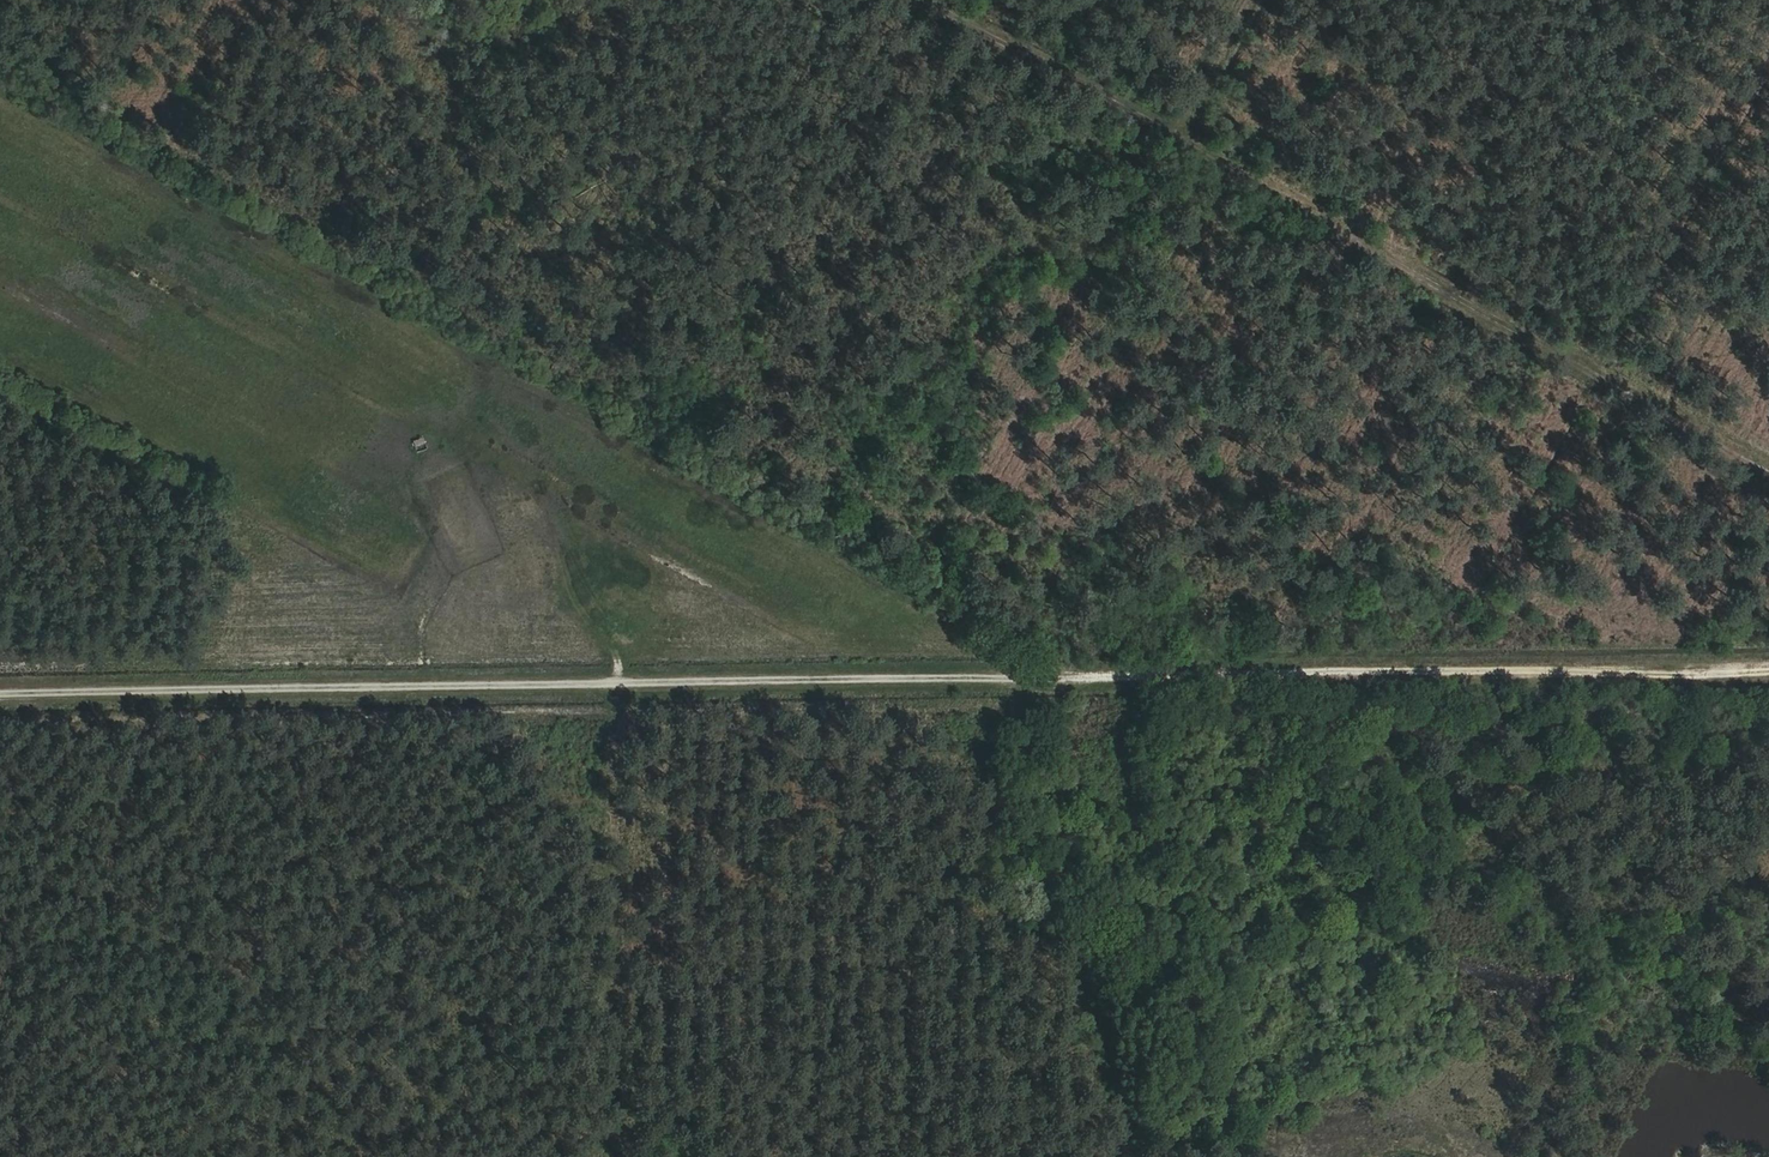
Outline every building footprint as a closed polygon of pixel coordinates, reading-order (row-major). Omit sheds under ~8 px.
[(417,452),(428,447),(423,437),(412,441),(417,452)]
